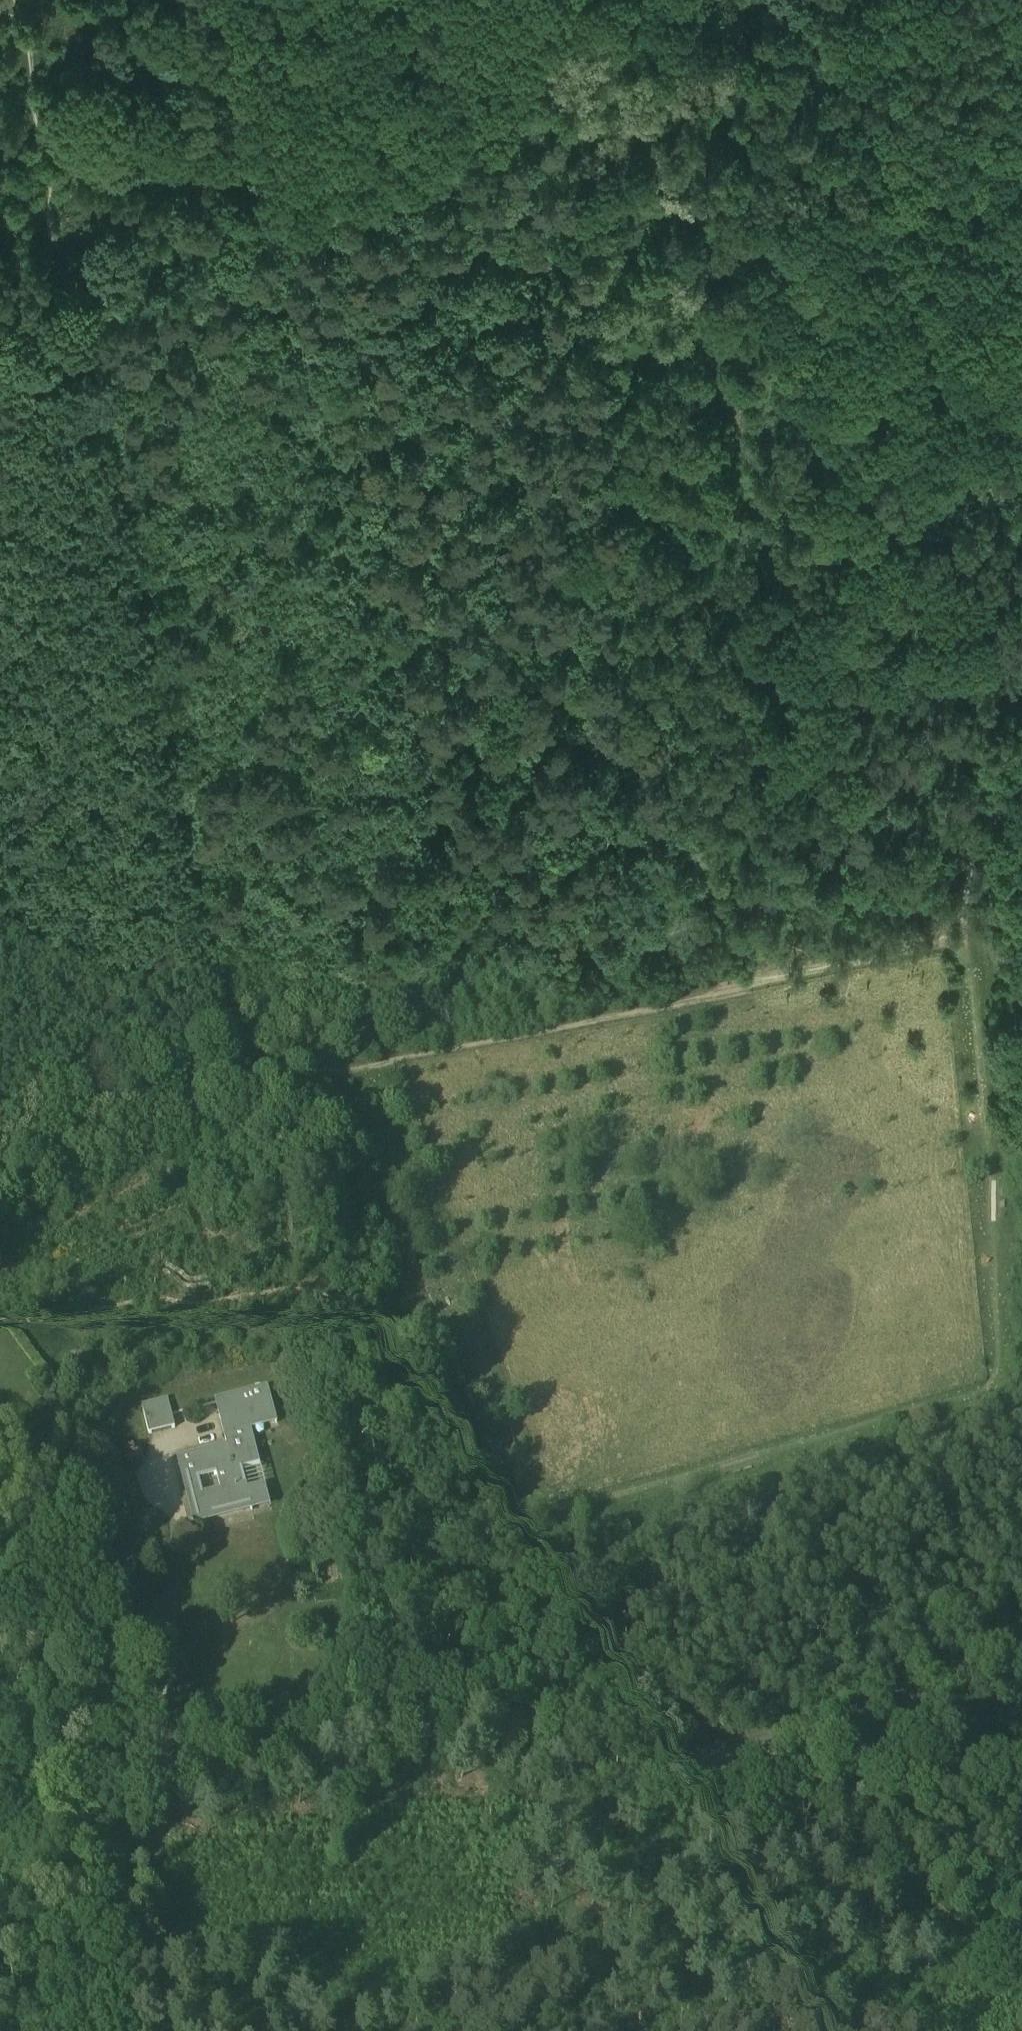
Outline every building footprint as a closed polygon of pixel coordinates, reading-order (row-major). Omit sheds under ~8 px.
[(238,1540),(193,1551),(208,1610),(203,1612),(204,1613),(260,1599),(261,1604),(263,1603),(252,1562),(270,1558),(260,1519),(286,1513),(278,1482),(226,1495),(238,1540)] [(179,1494),(153,1501),(160,1528),(186,1522),(179,1494)]
